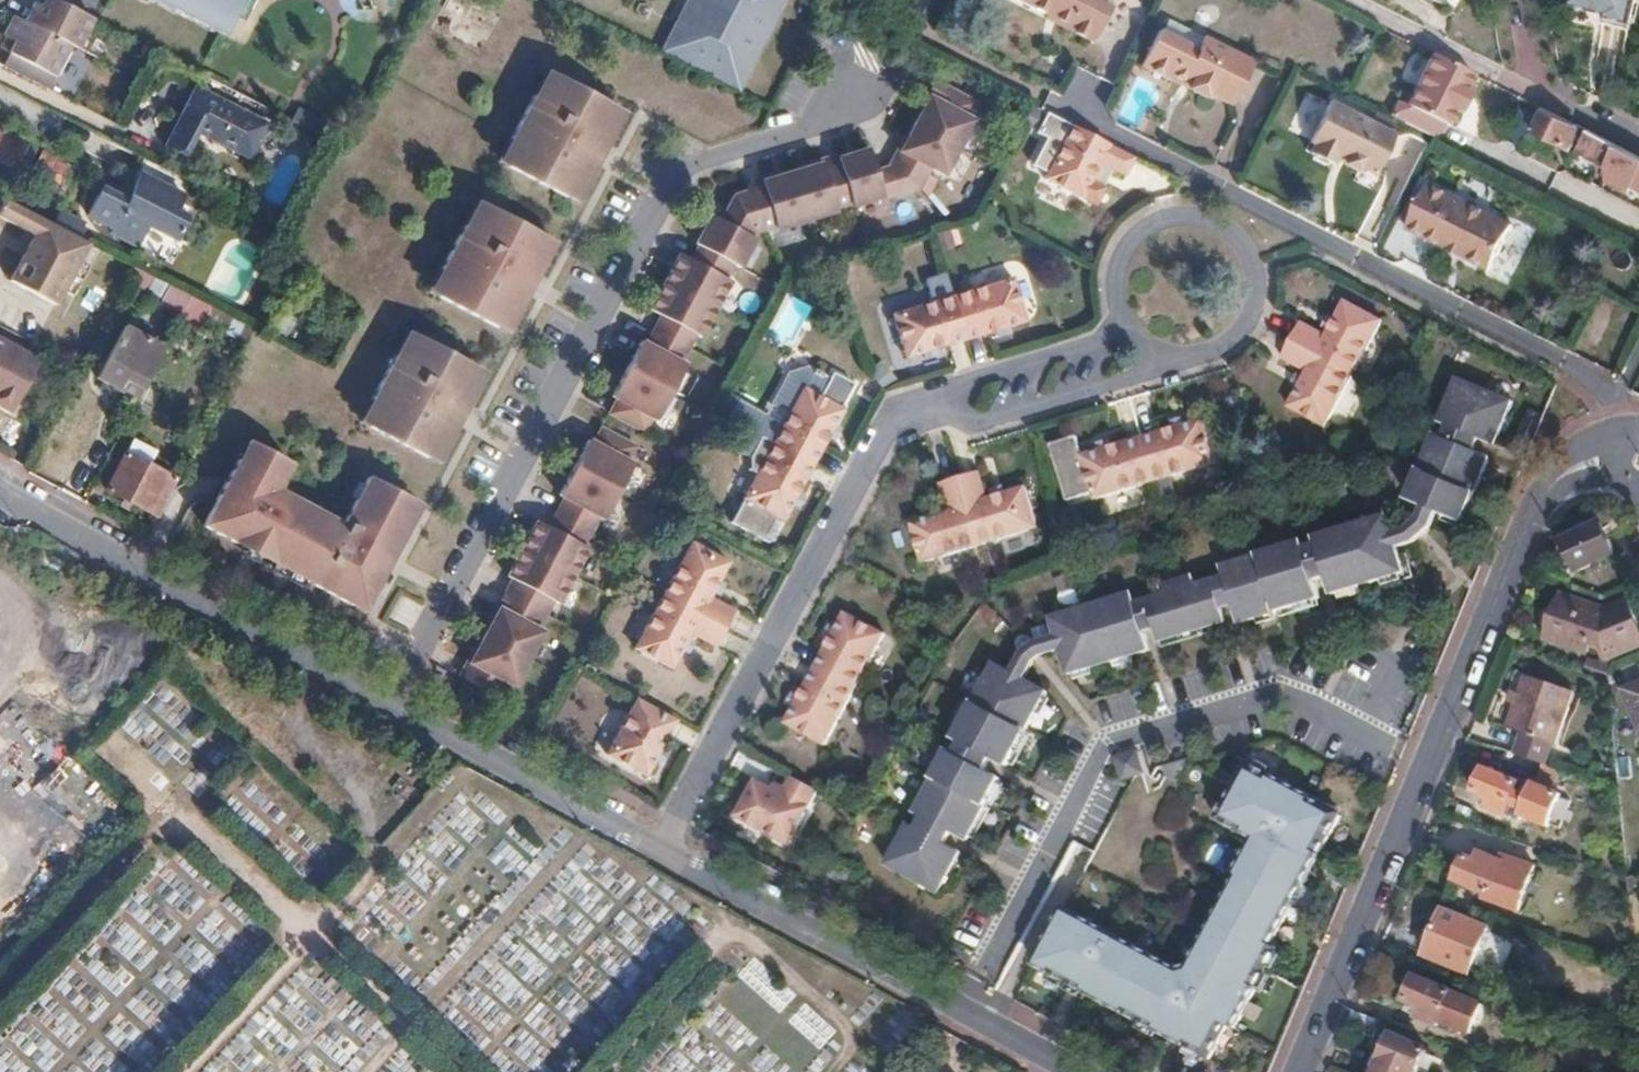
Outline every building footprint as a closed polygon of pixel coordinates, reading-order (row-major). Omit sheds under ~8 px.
[(60,0),(42,0),(39,6),(34,4),(26,21),(71,43),(78,46),(94,17),(60,0)] [(172,8),(173,7),(225,33),(237,9),(246,13),(253,0),(157,0),(172,8)] [(660,50),(739,89),(784,0),(686,0),(660,50)] [(1044,10),(1061,18),(1058,24),(1089,39),(1107,4),(1102,0),(1025,0),(1044,10)] [(1605,17),(1615,18),(1629,21),(1632,0),(1570,0),(1569,3),(1595,7),(1596,4),(1607,5),(1606,9),(1605,17)] [(1061,18),(1044,10),(1041,16),(1058,24),(1061,18)] [(26,21),(13,14),(3,35),(9,38),(16,41),(16,44),(13,51),(55,72),(71,43),(26,21)] [(1162,16),(1155,28),(1195,48),(1201,36),(1162,16)] [(1615,18),(1605,17),(1603,25),(1627,29),(1629,21),(1615,18)] [(1195,48),(1155,28),(1137,65),(1167,80),(1169,76),(1187,85),(1185,89),(1205,100),(1206,95),(1228,106),(1251,61),(1201,36),(1195,48)] [(9,38),(5,46),(13,51),(16,44),(16,41),(9,38)] [(1403,121),(1438,137),(1446,123),(1450,125),(1458,110),(1462,111),(1472,91),(1468,89),(1477,72),(1432,50),(1407,102),(1410,104),(1403,121)] [(535,95),(526,91),(504,134),(513,138),(502,159),(560,189),(571,168),(582,174),(604,131),(595,126),(608,100),(548,70),(535,95)] [(1169,76),(1167,80),(1185,89),(1187,85),(1169,76)] [(926,94),(931,97),(939,82),(934,79),(926,94)] [(619,400),(611,415),(645,433),(653,419),(658,422),(683,365),(678,362),(693,334),(699,337),(728,281),(722,278),(730,264),(737,267),(752,239),(746,236),(747,233),(771,225),(772,228),(831,207),(831,204),(846,199),(847,202),(877,194),(878,196),(915,185),(927,166),(941,174),(971,118),(966,115),(974,101),(939,82),(931,97),(926,94),(888,163),(871,168),(865,145),(833,153),(835,159),(819,163),(818,157),(758,179),(760,184),(730,192),(717,218),(707,212),(692,240),(695,245),(687,260),(676,254),(647,309),(658,316),(644,343),(638,341),(613,398),(619,400)] [(250,159),(269,123),(196,85),(177,122),(165,145),(187,156),(199,133),(250,159)] [(1306,93),(1291,133),(1310,141),(1325,100),(1306,93)] [(1349,158),(1345,163),(1359,170),(1361,168),(1376,174),(1396,135),(1332,102),(1311,141),(1315,143),(1311,151),(1334,163),(1336,159),(1339,153),(1349,158)] [(1543,106),(1533,126),(1568,142),(1577,123),(1571,120),(1543,106)] [(1045,173),(1042,179),(1079,198),(1094,206),(1103,187),(1094,183),(1088,180),(1097,162),(1103,165),(1123,175),(1133,155),(1070,123),(1045,111),(1033,133),(1044,138),(1030,166),(1045,173)] [(1588,128),(1578,148),(1607,162),(1608,179),(1630,190),(1633,183),(1638,186),(1638,153),(1588,128)] [(0,133),(0,161),(25,173),(36,151),(0,133)] [(1336,159),(1345,163),(1349,158),(1339,153),(1336,159)] [(70,189),(78,173),(43,155),(35,172),(70,189)] [(191,181),(149,159),(133,190),(128,200),(117,195),(103,188),(89,216),(115,228),(112,234),(135,246),(146,225),(169,237),(176,222),(182,225),(187,217),(175,211),(191,181)] [(1097,162),(1088,180),(1094,183),(1103,165),(1097,162)] [(128,200),(133,190),(123,185),(117,195),(128,200)] [(1510,227),(1428,185),(1405,231),(1488,271),(1510,227)] [(6,199),(0,213),(0,216),(21,226),(29,211),(6,199)] [(468,226),(459,221),(437,265),(446,269),(435,291),(494,320),(504,299),(515,305),(537,262),(528,258),(541,231),(481,200),(468,226)] [(53,223),(78,236),(84,223),(59,212),(53,223)] [(60,297),(89,241),(78,236),(53,223),(43,218),(34,235),(44,239),(24,278),(60,297)] [(174,239),(182,225),(176,222),(169,237),(174,239)] [(56,305),(60,297),(24,278),(44,239),(34,235),(11,282),(56,305)] [(180,317),(192,294),(151,273),(134,264),(126,280),(147,290),(149,287),(164,294),(158,306),(180,317)] [(1009,274),(948,294),(961,337),(998,326),(1010,322),(1023,318),(1009,274)] [(212,305),(192,294),(180,317),(177,324),(197,334),(205,318),(212,305)] [(961,337),(948,294),(890,311),(904,355),(913,352),(926,348),(961,337)] [(769,332),(789,344),(811,307),(791,295),(769,332)] [(1292,343),(1353,375),(1382,321),(1344,301),(1334,320),(1329,330),(1326,336),(1302,324),(1292,343)] [(238,317),(212,305),(205,318),(249,340),(256,327),(238,317)] [(1329,330),(1334,320),(1328,317),(1323,326),(1329,330)] [(1013,330),(1010,322),(998,326),(1000,333),(1013,330)] [(165,345),(160,342),(138,332),(132,344),(117,336),(100,369),(122,380),(128,370),(148,380),(160,357),(165,345)] [(401,358),(392,353),(370,396),(379,401),(368,422),(427,452),(437,430),(448,436),(470,393),(461,388),(475,363),(414,332),(401,358)] [(12,408),(37,363),(18,353),(23,345),(2,334),(0,338),(0,401),(12,408)] [(1325,429),(1353,375),(1292,343),(1282,360),(1305,373),(1302,379),(1297,389),(1287,408),(1325,429)] [(926,348),(913,352),(915,358),(928,355),(926,348)] [(734,400),(724,418),(745,430),(770,443),(811,465),(830,431),(836,420),(842,409),(839,408),(852,384),(832,372),(828,379),(821,375),(822,373),(813,368),(812,370),(805,366),(786,372),(763,415),(734,400)] [(122,380),(143,391),(148,380),(128,370),(122,380)] [(1291,386),(1297,389),(1302,379),(1296,375),(1291,386)] [(1407,499),(1425,506),(1439,511),(1463,521),(1490,458),(1474,450),(1479,438),(1496,445),(1513,403),(1459,380),(1441,421),(1448,425),(1443,437),(1435,434),(1407,499)] [(12,408),(0,401),(0,410),(8,414),(12,408)] [(1175,419),(1177,425),(1189,422),(1188,416),(1175,419)] [(1177,425),(1140,436),(1153,481),(1215,463),(1201,418),(1189,422),(1177,425)] [(842,423),(836,420),(830,431),(836,434),(842,423)] [(475,667),(467,681),(502,700),(510,686),(515,688),(545,632),(540,630),(555,602),(560,605),(590,550),(585,546),(600,518),(605,521),(635,465),(630,462),(638,448),(603,429),(595,443),(590,441),(560,496),(565,499),(550,528),(538,522),(508,577),(520,583),(505,611),(500,609),(470,664),(475,667)] [(811,465),(770,443),(745,430),(734,450),(746,456),(746,470),(753,473),(728,521),(767,542),(780,518),(782,519),(787,510),(793,498),(811,465)] [(1153,481),(1140,436),(1104,447),(1092,450),(1080,454),(1074,434),(1048,443),(1065,499),(1092,492),(1094,498),(1153,481)] [(249,439),(205,524),(245,546),(244,546),(265,557),(357,607),(368,586),(376,590),(414,521),(405,515),(413,499),(368,476),(345,521),(281,488),(293,462),(249,439)] [(1092,450),(1104,447),(1102,440),(1091,444),(1092,450)] [(133,441),(125,455),(150,468),(158,454),(133,441)] [(106,493),(158,519),(177,482),(150,468),(125,455),(106,493)] [(958,481),(978,548),(1036,531),(1024,490),(1004,496),(994,499),(985,501),(978,475),(958,481)] [(921,564),(978,548),(958,481),(937,486),(945,513),(938,514),(928,518),(909,523),(921,564)] [(992,492),(994,499),(1004,496),(1003,489),(992,492)] [(793,498),(787,510),(793,513),(800,501),(793,498)] [(1407,530),(1393,534),(1398,548),(1415,543),(1432,527),(1439,511),(1425,506),(1420,519),(1407,530)] [(928,518),(938,514),(937,509),(926,512),(928,518)] [(1051,618),(1056,635),(1060,648),(1068,674),(1148,649),(1143,632),(1155,628),(1160,641),(1225,621),(1221,608),(1233,605),(1239,622),(1319,598),(1314,579),(1328,575),(1333,593),(1405,571),(1398,548),(1393,534),(1388,516),(1317,537),(1319,544),(1305,548),(1303,541),(1222,566),(1225,576),(1196,585),(1193,577),(1162,586),(1165,595),(1135,604),(1132,593),(1051,618)] [(1596,523),(1560,540),(1573,569),(1610,553),(1596,523)] [(691,543),(662,596),(724,628),(733,611),(709,598),(713,592),(718,583),(729,563),(691,543)] [(1622,585),(1616,570),(1593,578),(1598,593),(1622,585)] [(725,586),(718,583),(713,592),(720,595),(725,586)] [(1555,595),(1540,638),(1580,650),(1582,644),(1597,648),(1600,659),(1638,644),(1638,643),(1623,601),(1601,609),(1555,595)] [(724,628),(662,596),(634,649),(672,669),(681,653),(686,643),(690,635),(714,648),(724,628)] [(830,637),(813,669),(855,692),(884,639),(842,617),(836,626),(830,637)] [(825,634),(830,637),(836,626),(831,622),(825,634)] [(1020,656),(1012,672),(1023,678),(1030,664),(1040,654),(1060,648),(1056,635),(1036,642),(1020,656)] [(693,647),(686,643),(681,653),(688,656),(693,647)] [(1023,678),(1012,672),(995,663),(955,737),(962,740),(955,753),(948,749),(915,812),(922,815),(916,827),(909,824),(888,864),(939,893),(961,852),(945,844),(948,837),(951,831),(966,840),(1001,777),(985,768),(988,763),(991,757),(1006,766),(1047,691),(1023,678)] [(475,667),(470,664),(462,678),(467,681),(475,667)] [(855,692),(813,669),(795,704),(789,715),(784,726),(825,747),(855,692)] [(1543,742),(1564,687),(1517,670),(1497,727),(1511,732),(1504,753),(1533,762),(1541,742),(1543,742)] [(1622,693),(1638,734),(1638,686),(1622,693)] [(1121,693),(1102,704),(1112,723),(1132,712),(1121,693)] [(675,719),(633,697),(604,750),(646,773),(651,764),(656,753),(675,719)] [(789,715),(795,704),(789,701),(783,712),(789,715)] [(1628,755),(1625,718),(1607,719),(1610,757),(1628,755)] [(1135,750),(1115,757),(1121,778),(1143,772),(1135,750)] [(1532,776),(1537,763),(1533,762),(1504,753),(1500,751),(1493,772),(1514,780),(1530,784),(1532,776)] [(656,753),(651,764),(657,767),(663,757),(656,753)] [(1271,946),(1309,874),(1300,868),(1307,854),(1317,859),(1340,817),(1311,801),(1312,798),(1247,762),(1216,820),(1252,839),(1235,873),(1238,874),(1190,965),(1179,969),(1065,908),(1033,967),(1068,985),(1074,973),(1090,981),(1083,993),(1166,1038),(1172,1026),(1190,1036),(1185,1048),(1209,1061),(1228,1027),(1234,1030),(1277,949),(1271,946)] [(1551,781),(1555,769),(1546,766),(1537,763),(1532,776),(1551,781)] [(1493,772),(1478,768),(1469,791),(1486,797),(1483,806),(1503,813),(1514,780),(1493,772)] [(815,790),(790,776),(780,794),(753,780),(730,824),(783,852),(815,790)] [(1533,866),(1501,853),(1498,861),(1482,855),(1479,863),(1463,857),(1453,880),(1485,893),(1484,897),(1515,910),(1533,866)] [(1300,868),(1309,874),(1317,859),(1307,854),(1300,868)] [(833,861),(826,874),(846,886),(853,872),(833,861)] [(1484,929),(1440,911),(1422,955),(1466,973),(1484,929)] [(737,975),(779,1013),(794,997),(752,958),(737,975)] [(1074,973),(1068,985),(1076,990),(1083,993),(1090,981),(1074,973)] [(1446,990),(1412,976),(1402,1001),(1415,1006),(1412,1015),(1432,1024),(1446,990)] [(788,1020),(819,1048),(836,1030),(805,1002),(788,1020)] [(1176,1043),(1185,1048),(1190,1036),(1172,1026),(1166,1038),(1176,1043)] [(1422,1048),(1387,1033),(1371,1071),(1412,1071),(1422,1048)]
